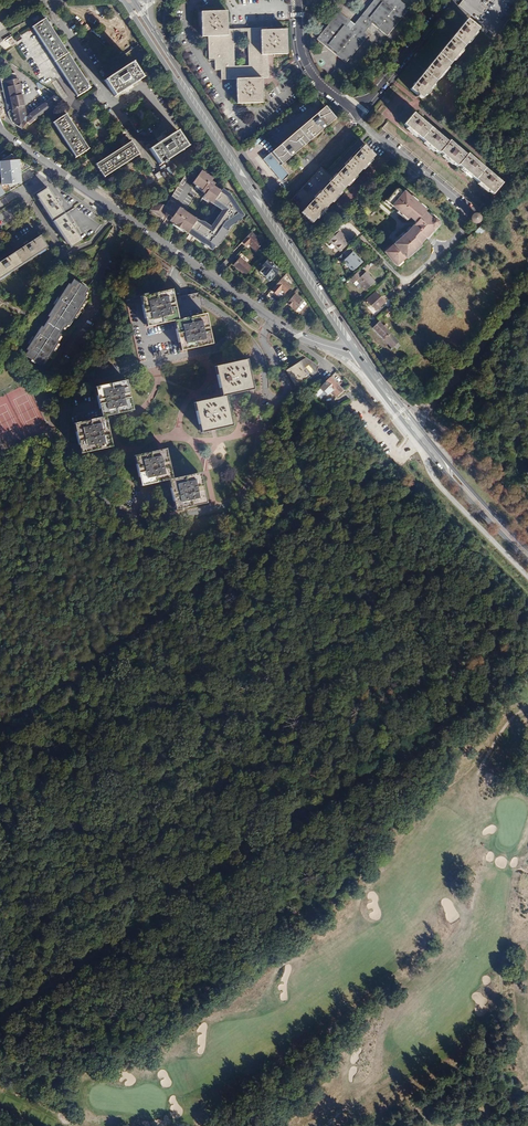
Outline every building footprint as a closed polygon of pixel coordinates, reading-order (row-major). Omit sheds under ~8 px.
[(316,37),(346,61),(367,34),(364,31),(371,22),(386,35),(409,7),(400,0),(372,0),(353,23),(338,10),(316,37)] [(457,4),(489,31),(515,0),(461,0),(457,4)] [(226,10),(201,11),(201,36),(207,35),(227,35),(227,29),(226,10)] [(41,16),(28,24),(73,92),(86,83),(41,16)] [(467,20),(410,90),(421,99),(478,29),(467,20)] [(230,29),(227,29),(227,35),(207,35),(208,60),(213,60),(213,69),(220,69),(220,79),(235,79),(261,79),(267,79),(267,55),(260,55),(260,31),(266,30),(266,28),(249,29),(251,69),(230,69),(230,29)] [(266,30),(260,31),(260,55),(267,55),(287,55),(286,30),(266,30)] [(10,38),(6,41),(10,48),(14,45),(10,38)] [(132,63),(105,81),(115,96),(142,78),(132,63)] [(294,78),(290,82),(294,87),(298,83),(294,78)] [(17,79),(1,83),(8,116),(15,124),(21,129),(26,123),(29,124),(30,124),(34,120),(41,116),(55,105),(53,101),(49,103),(48,101),(25,118),(23,116),(22,116),(21,114),(24,112),(23,109),(20,111),(18,107),(23,105),(17,79)] [(261,79),(235,79),(236,104),(262,103),(261,79)] [(265,155),(284,178),(298,167),(289,157),(335,119),(323,106),(265,155)] [(64,114),(52,122),(74,157),(87,149),(64,114)] [(413,114),(404,125),(439,155),(440,153),(456,167),(458,166),(493,195),(502,184),(467,155),(466,156),(449,142),(448,143),(413,114)] [(44,119),(41,116),(34,120),(37,124),(44,119)] [(177,131),(150,149),(159,164),(187,146),(177,131)] [(253,144),(255,146),(262,140),(259,137),(253,144)] [(321,167),(289,200),(313,222),(375,155),(357,139),(326,172),(321,167)] [(130,141),(95,164),(103,177),(138,154),(130,141)] [(11,154),(0,161),(0,196),(21,183),(20,172),(29,167),(11,154)] [(201,170),(192,182),(199,188),(203,183),(205,185),(201,190),(204,192),(202,195),(216,205),(226,192),(221,189),(220,190),(213,185),(214,183),(211,180),(212,178),(201,170)] [(50,189),(39,196),(73,248),(84,241),(50,189)] [(395,190),(385,201),(406,220),(409,218),(414,223),(402,237),(384,253),(396,266),(418,247),(417,246),(423,240),(424,241),(428,236),(429,236),(437,227),(437,223),(434,221),(429,221),(422,215),(424,213),(402,193),(401,194),(397,190),(395,190)] [(226,192),(216,205),(222,209),(210,226),(203,221),(198,221),(196,219),(187,233),(211,250),(213,246),(215,247),(218,243),(219,244),(227,232),(226,231),(229,227),(240,219),(239,218),(242,216),(230,197),(229,198),(224,195),(226,192)] [(172,223),(182,209),(168,200),(165,205),(154,203),(149,209),(162,218),(166,213),(171,218),(169,221),(172,223)] [(187,233),(196,219),(182,209),(172,223),(187,233)] [(465,218),(471,226),(478,220),(473,212),(465,218)] [(474,231),(476,235),(482,231),(480,227),(474,231)] [(251,232),(244,239),(255,251),(262,243),(251,232)] [(328,236),(323,240),(325,243),(327,241),(338,253),(347,244),(338,234),(330,241),(329,239),(330,238),(328,236)] [(0,263),(0,279),(49,247),(41,236),(0,263)] [(342,255),(334,262),(336,265),(340,261),(351,273),(361,264),(351,254),(344,261),(342,259),(344,258),(342,255)] [(239,257),(233,265),(244,275),(251,267),(239,257)] [(277,272),(263,261),(258,268),(261,270),(257,274),(269,283),(277,272)] [(357,272),(349,280),(351,283),(353,282),(364,293),(373,284),(364,274),(358,279),(357,278),(360,276),(357,272)] [(86,296),(84,296),(89,288),(74,279),(70,286),(69,284),(50,316),(52,317),(44,330),(42,329),(30,349),(31,350),(28,357),(35,361),(34,362),(38,365),(39,364),(42,366),(44,362),(45,363),(49,357),(51,358),(59,344),(58,343),(62,336),(61,335),(67,325),(68,326),(70,322),(72,323),(86,300),(84,299),(86,296)] [(281,279),(271,291),(276,295),(280,290),(284,293),(290,287),(281,279)] [(179,320),(174,290),(142,297),(148,328),(175,321),(179,320)] [(385,302),(385,301),(376,291),(367,300),(368,301),(367,301),(374,310),(375,309),(376,310),(380,306),(381,306),(384,303),(385,302)] [(294,295),(286,304),(295,312),(297,310),(303,303),(294,295)] [(399,301),(393,295),(385,301),(385,302),(384,303),(390,309),(399,301)] [(376,310),(371,314),(398,339),(406,331),(381,306),(380,306),(376,310)] [(213,344),(208,314),(179,320),(175,321),(182,351),(213,344)] [(392,347),(395,350),(400,345),(376,321),(368,329),(389,350),(392,347)] [(214,366),(221,396),(224,396),(252,389),(245,359),(214,366)] [(311,374),(301,359),(286,369),(296,384),(311,374)] [(333,367),(327,373),(341,388),(346,383),(333,367)] [(341,388),(327,373),(318,383),(326,390),(333,384),(339,390),(341,388)] [(134,410),(128,380),(97,388),(103,417),(107,416),(134,410)] [(193,403),(200,433),(231,426),(224,396),(221,396),(193,403)] [(113,447),(107,416),(103,417),(75,424),(81,454),(113,447)] [(174,480),(166,449),(135,456),(142,487),(170,481),(174,480)] [(174,480),(170,481),(176,510),(208,504),(202,474),(174,480)]
